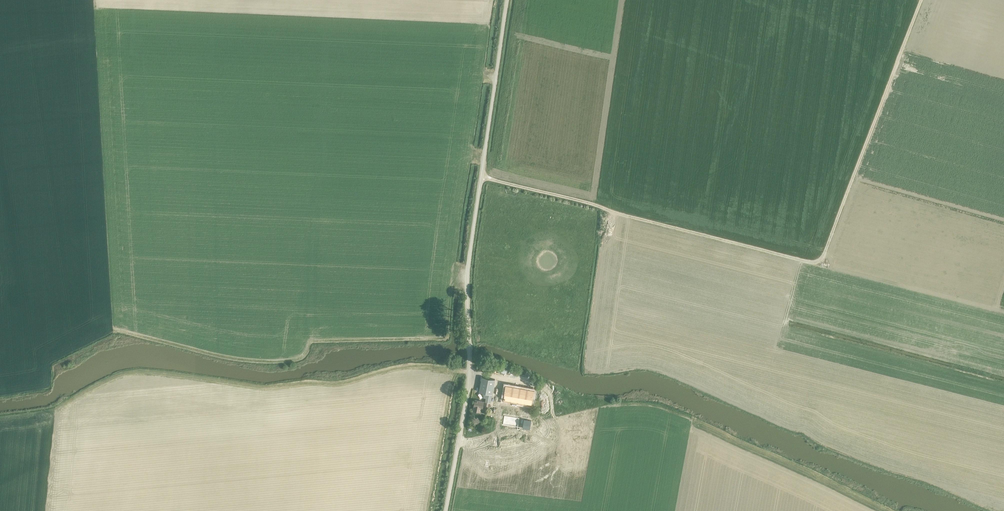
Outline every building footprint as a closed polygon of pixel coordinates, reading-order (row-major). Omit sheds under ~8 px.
[(482,377),(479,392),(483,393),(483,398),(485,398),(484,402),(483,408),(487,409),(488,403),(490,403),(495,379),(482,377)] [(505,385),(502,402),(531,406),(534,390),(529,389),(530,386),(525,385),(524,388),(505,385)] [(482,408),(483,402),(475,400),(473,406),(474,407),(473,410),(480,412),(480,408),(482,408)] [(531,420),(524,419),(522,428),(530,429),(531,420)]
